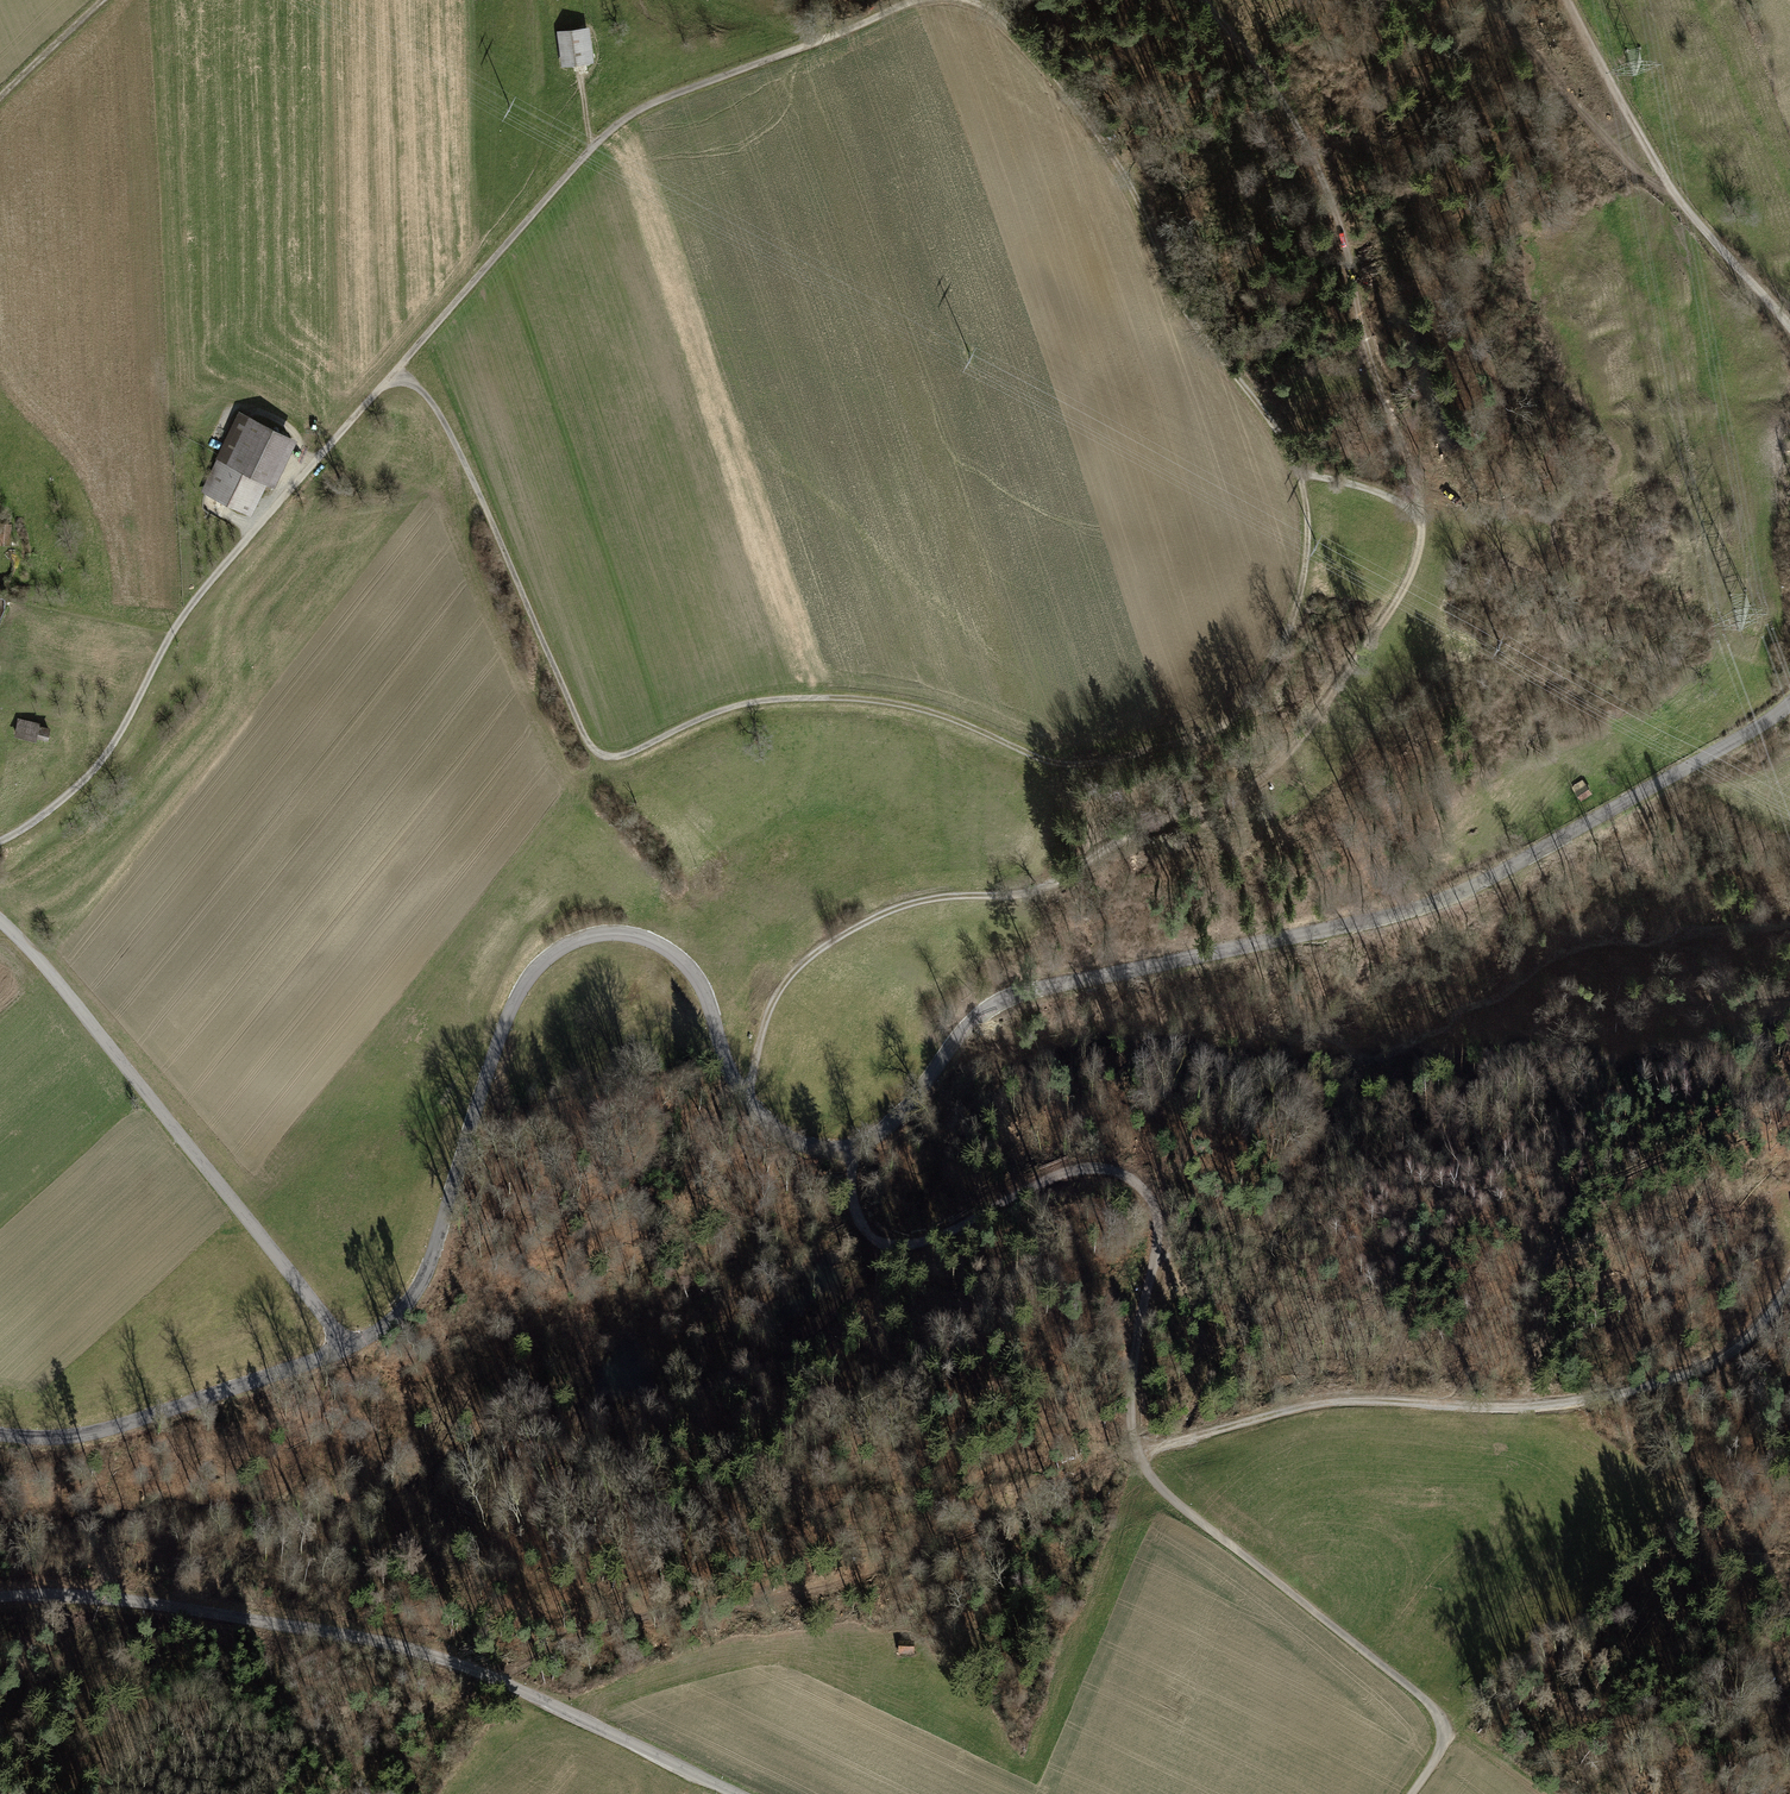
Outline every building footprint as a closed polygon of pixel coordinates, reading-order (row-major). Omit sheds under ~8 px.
[(592,29),(557,33),(561,68),(596,64),(592,29)] [(238,410),(202,489),(251,511),(267,476),(274,480),(294,436),(238,410)] [(12,525),(3,524),(2,536),(11,537),(12,525)] [(39,722),(18,718),(15,733),(36,738),(36,736),(39,724),(39,722)] [(50,727),(39,724),(36,736),(47,738),(50,727)] [(57,775),(47,773),(45,784),(55,786),(57,775)] [(1584,777),(1571,783),(1580,799),(1593,792),(1584,777)] [(916,1646),(900,1646),(900,1658),(915,1658),(916,1646)]
